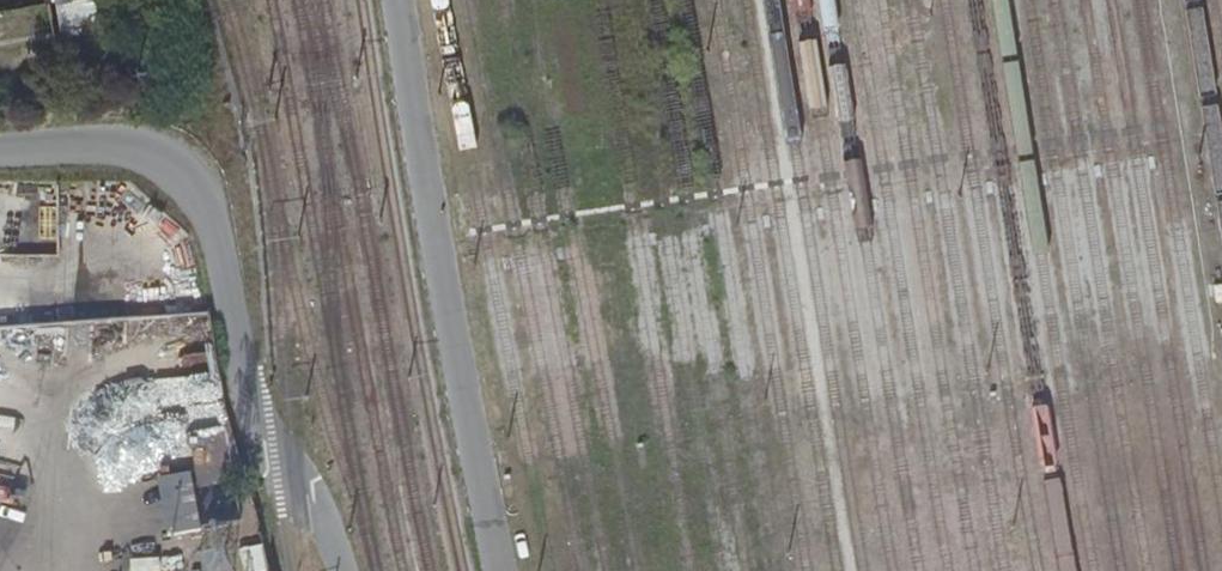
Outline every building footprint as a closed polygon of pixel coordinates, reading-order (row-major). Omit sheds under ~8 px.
[(172,535),(205,530),(198,486),(240,479),(232,428),(188,435),(194,472),(162,478),(172,535)] [(206,493),(205,520),(238,521),(239,494),(206,493)]
